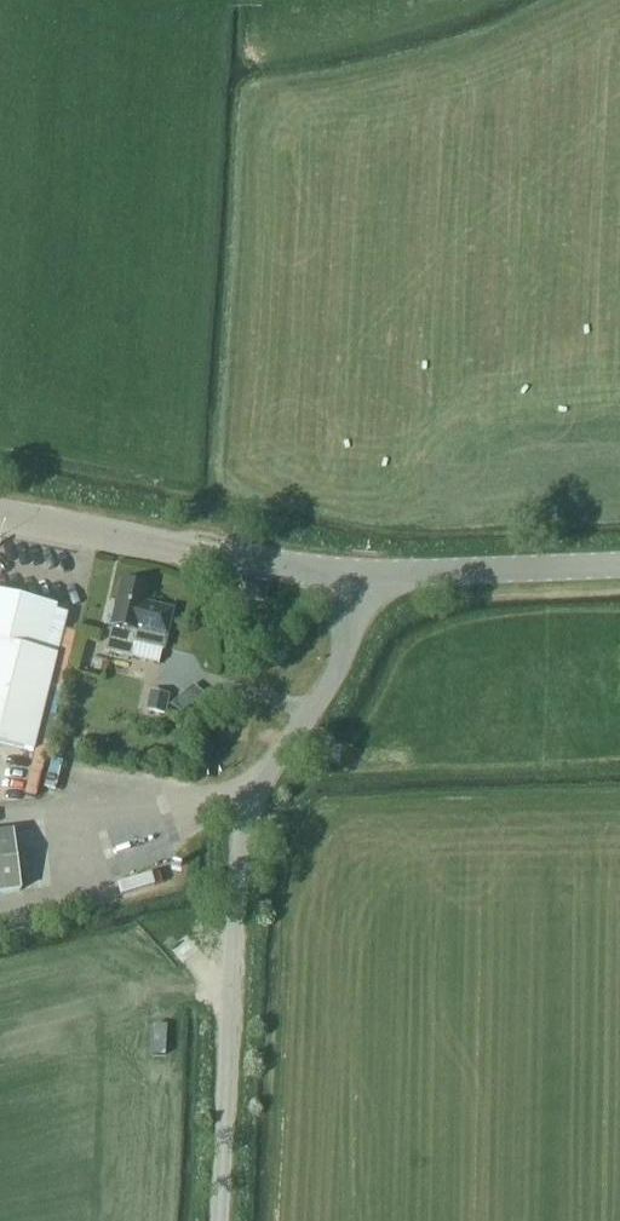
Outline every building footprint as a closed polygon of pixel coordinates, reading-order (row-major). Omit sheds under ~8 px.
[(144,604),(147,588),(123,583),(116,608),(110,612),(106,625),(113,626),(107,652),(130,658),(134,642),(163,649),(172,611),(144,604)] [(242,597),(261,600),(263,587),(244,584),(242,597)] [(33,753),(57,657),(45,654),(57,607),(0,593),(0,745),(33,753)] [(184,712),(204,694),(195,684),(175,702),(184,712)] [(165,715),(169,695),(150,691),(145,711),(165,715)] [(21,891),(13,833),(0,834),(0,894),(21,891)]
